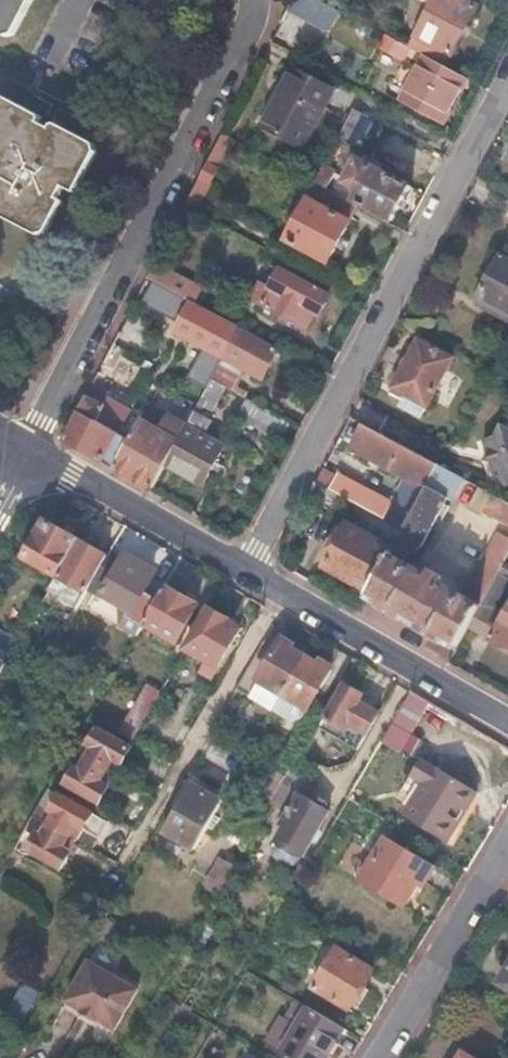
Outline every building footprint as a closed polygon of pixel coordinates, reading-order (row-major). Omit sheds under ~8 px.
[(11,41),(20,39),(39,0),(0,0),(0,35),(11,41)] [(465,0),(435,0),(410,48),(445,67),(451,54),(453,55),(478,7),(465,0)] [(413,61),(420,65),(401,101),(442,123),(466,78),(445,67),(410,48),(406,46),(398,61),(409,68),(413,61)] [(334,90),(295,68),(264,126),(304,147),(334,90)] [(41,116),(11,100),(0,102),(0,213),(42,236),(52,234),(68,205),(61,201),(68,188),(79,194),(100,155),(98,147),(58,125),(55,131),(44,125),(47,119),(41,116)] [(365,113),(354,107),(340,135),(350,140),(365,113)] [(234,139),(223,134),(191,194),(201,200),(234,139)] [(360,157),(347,181),(361,189),(356,199),(393,219),(412,186),(360,157)] [(335,171),(323,165),(314,182),(326,188),(335,171)] [(293,192),(305,198),(284,239),(328,263),(359,206),(326,188),(314,182),(302,176),(293,192)] [(501,256),(480,294),(507,309),(507,253),(505,259),(501,256)] [(257,289),(262,292),(257,301),(307,328),(317,309),(320,310),(328,296),(315,289),(321,278),(281,257),(266,284),(261,281),(257,289)] [(155,264),(148,278),(185,298),(193,302),(195,303),(202,290),(155,264)] [(148,278),(140,292),(177,312),(185,298),(148,278)] [(193,302),(185,298),(177,312),(185,316),(193,302)] [(193,302),(185,316),(175,334),(221,359),(239,327),(195,303),(193,302)] [(277,348),(239,327),(221,359),(211,378),(233,390),(244,371),(260,380),(277,348)] [(454,359),(421,341),(395,389),(428,407),(454,359)] [(131,412),(90,390),(64,440),(103,462),(131,412)] [(161,416),(150,409),(116,469),(151,490),(164,465),(186,425),(170,416),(163,428),(157,425),(161,416)] [(366,424),(352,448),(407,479),(393,504),(385,518),(403,529),(428,485),(439,464),(366,424)] [(487,439),(499,479),(507,484),(507,426),(504,424),(496,436),(487,439)] [(224,445),(186,425),(164,465),(202,485),(224,445)] [(459,475),(439,464),(428,485),(448,496),(459,475)] [(338,473),(324,465),(316,480),(330,488),(338,473)] [(330,488),(345,496),(385,518),(393,504),(338,473),(330,488)] [(316,480),(307,496),(336,512),(339,507),(345,496),(330,488),(316,480)] [(365,598),(455,647),(467,625),(497,571),(507,551),(507,539),(497,535),(467,589),(473,592),(470,597),(443,582),(446,577),(430,568),(428,572),(402,557),(420,546),(448,496),(428,485),(403,529),(398,539),(392,550),(369,590),(365,598)] [(490,492),(479,486),(470,501),(482,507),(490,492)] [(490,492),(482,507),(505,520),(507,514),(507,502),(490,492)] [(345,496),(339,507),(398,539),(403,529),(385,518),(345,496)] [(79,539),(48,519),(27,558),(58,576),(79,539)] [(392,550),(346,525),(324,565),(369,590),(392,550)] [(108,556),(79,539),(58,576),(50,590),(78,607),(94,580),(108,556)] [(121,563),(108,556),(94,580),(107,587),(102,595),(116,603),(132,613),(122,629),(138,638),(146,624),(154,611),(142,603),(148,594),(154,582),(148,578),(153,570),(126,554),(121,563)] [(467,625),(492,638),(491,641),(507,650),(507,609),(506,614),(493,606),(507,579),(507,577),(497,571),(467,625)] [(160,601),(154,611),(146,624),(177,642),(199,606),(167,588),(160,601)] [(160,601),(148,594),(142,603),(154,611),(160,601)] [(132,613),(116,603),(122,629),(132,613)] [(229,620),(211,609),(188,649),(218,667),(240,629),(228,622),(229,620)] [(0,628),(0,647),(13,655),(22,640),(0,628)] [(306,655),(280,640),(257,681),(249,676),(242,689),(275,709),(283,695),(306,655)] [(13,655),(0,647),(0,679),(13,655)] [(334,670),(306,655),(283,695),(310,710),(311,710),(334,670)] [(132,741),(160,691),(147,683),(119,732),(132,741)] [(364,693),(348,684),(323,726),(359,746),(379,712),(359,701),(364,693)] [(431,701),(412,690),(383,739),(403,750),(413,733),(431,701)] [(310,710),(283,695),(275,709),(298,721),(304,720),(310,710)] [(98,728),(88,745),(95,749),(88,761),(106,772),(113,759),(121,764),(130,748),(98,728)] [(422,738),(413,733),(403,750),(412,756),(422,738)] [(412,774),(424,781),(405,814),(447,839),(477,790),(422,757),(412,774)] [(286,776),(257,759),(244,783),(273,799),(282,784),(286,776)] [(81,773),(75,770),(67,783),(99,801),(107,787),(100,783),(106,772),(88,761),(81,773)] [(289,772),(286,776),(282,784),(296,792),(303,780),(289,772)] [(225,802),(194,784),(166,831),(197,849),(225,802)] [(300,794),(283,821),(288,824),(279,840),(303,854),(329,811),(300,794)] [(60,795),(52,810),(58,813),(52,825),(69,835),(75,824),(83,828),(92,813),(60,795)] [(38,832),(29,848),(61,866),(70,850),(63,846),(69,835),(52,825),(45,836),(38,832)] [(436,867),(386,837),(361,879),(405,905),(418,883),(425,887),(436,867)] [(218,893),(236,864),(223,856),(205,885),(218,893)] [(107,916),(114,904),(105,899),(98,911),(107,916)] [(373,970),(336,948),(314,988),(350,1010),(373,970)] [(137,988),(87,959),(64,1000),(80,1009),(79,1012),(96,1022),(97,1019),(113,1029),(137,988)] [(500,984),(507,989),(507,969),(500,984)] [(268,1041),(284,1050),(298,1057),(328,1057),(345,1029),(297,1000),(288,1019),(282,1017),(268,1041)]
